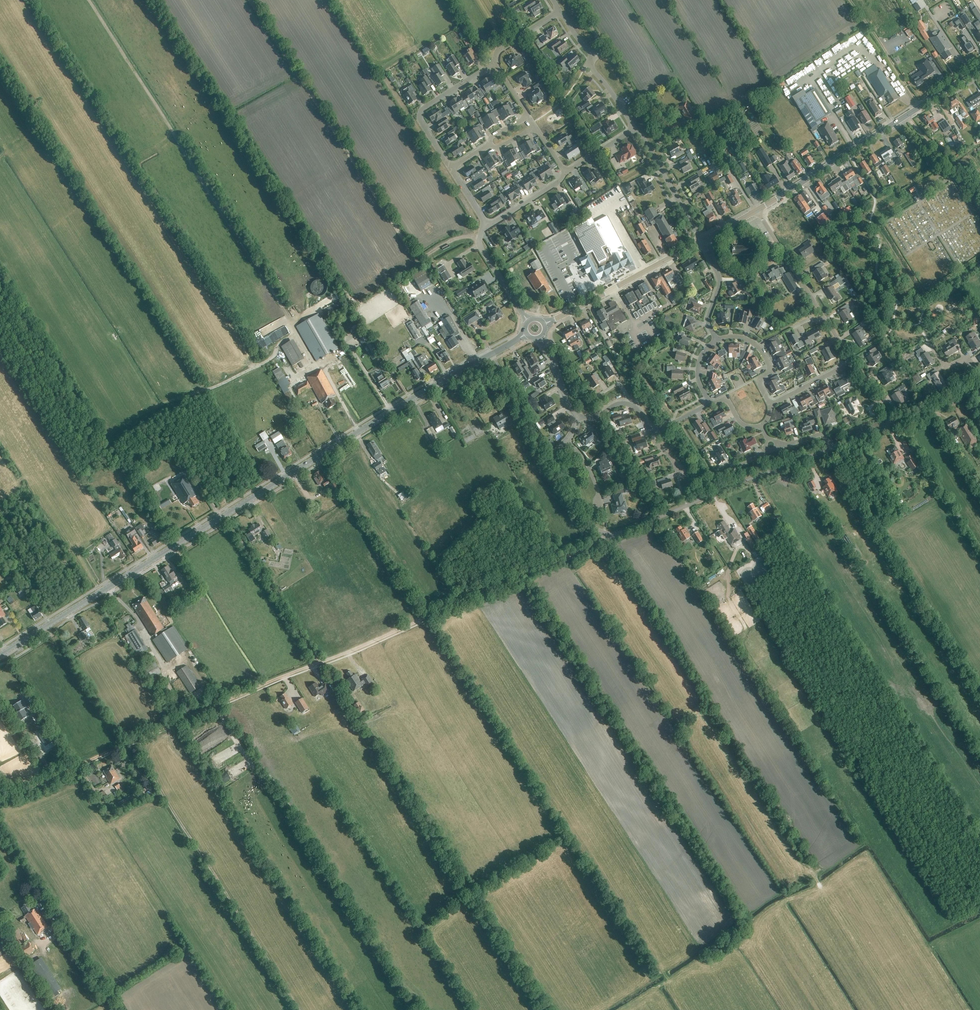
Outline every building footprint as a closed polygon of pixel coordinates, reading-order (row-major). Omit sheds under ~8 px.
[(542,8),(538,1),(530,6),(528,3),(522,7),(526,12),(530,9),(535,17),(540,14),(538,11),(542,8)] [(978,7),(975,8),(974,9),(973,10),(972,10),(978,20),(979,18),(979,10),(978,7)] [(966,25),(970,22),(965,14),(961,17),(966,25)] [(960,25),(963,29),(966,28),(959,18),(954,22),(957,27),(960,25)] [(922,32),(924,30),(926,29),(921,21),(917,24),(922,32)] [(910,29),(914,35),(919,32),(915,26),(910,29)] [(544,35),(539,38),(543,44),(547,41),(546,39),(549,37),(551,40),(558,35),(556,32),(557,31),(554,27),(546,32),(547,35),(545,36),(544,35)] [(945,60),(952,56),(948,50),(952,48),(940,31),(929,38),(937,50),(938,50),(941,55),(942,55),(945,60)] [(965,43),(966,44),(963,46),(968,54),(975,49),(971,42),(967,44),(966,42),(968,41),(965,36),(960,39),(963,44),(965,43)] [(560,54),(568,48),(567,46),(568,46),(565,42),(564,42),(563,40),(559,43),(557,40),(550,45),(553,51),(556,49),(560,54)] [(467,64),(469,66),(476,62),(476,63),(475,60),(477,59),(471,49),(467,51),(468,54),(463,57),(466,61),(465,61),(467,64)] [(563,68),(566,65),(568,65),(571,69),(574,66),(575,67),(577,65),(576,64),(580,61),(578,59),(578,58),(577,57),(576,56),(575,56),(573,54),(566,60),(563,57),(558,62),(563,68)] [(447,66),(446,67),(446,68),(447,69),(451,74),(451,76),(452,76),(453,77),(454,76),(456,76),(457,74),(459,73),(455,67),(459,65),(453,55),(449,58),(449,59),(446,60),(448,63),(447,66)] [(509,65),(511,68),(517,64),(518,67),(524,63),(521,57),(517,60),(514,55),(511,56),(508,58),(506,60),(506,61),(509,66),(509,65)] [(931,74),(934,71),(926,59),(917,66),(922,74),(919,76),(920,77),(913,81),(917,87),(918,86),(920,85),(924,82),(922,80),(932,74),(931,74)] [(437,75),(433,78),(438,86),(445,82),(440,75),(444,73),(439,64),(432,68),(437,75)] [(884,95),(886,98),(887,98),(891,104),(898,99),(894,93),(895,93),(879,68),(876,70),(875,69),(877,68),(875,65),(864,71),(866,74),(866,75),(880,97),(884,95),(884,96),(884,95)] [(810,66),(790,78),(793,83),(813,72),(810,66)] [(838,97),(822,69),(817,72),(833,100),(838,97)] [(523,83),(526,88),(531,84),(528,79),(529,79),(524,72),(516,78),(520,84),(523,83)] [(423,93),(424,95),(426,94),(426,95),(429,93),(429,92),(431,91),(428,87),(429,86),(431,84),(426,77),(420,81),(422,84),(418,87),(421,90),(420,91),(422,94),(423,93)] [(490,77),(485,80),(491,89),(495,87),(497,88),(500,86),(494,78),(492,80),(490,77)] [(483,88),(481,90),(485,96),(488,94),(487,92),(491,89),(485,80),(480,83),(483,88)] [(415,91),(411,84),(402,90),(405,95),(404,95),(405,97),(404,97),(406,100),(407,100),(410,104),(412,103),(412,104),(414,102),(414,101),(416,100),(412,93),(415,91)] [(474,87),(469,90),(475,99),(480,97),(481,98),(484,96),(480,90),(477,92),(474,87)] [(583,99),(585,103),(588,101),(590,100),(596,95),(589,87),(583,92),(587,96),(583,99)] [(542,100),(541,98),(543,97),(538,89),(535,90),(527,95),(533,104),(536,102),(537,103),(542,100)] [(795,102),(812,129),(817,126),(818,128),(817,128),(823,138),(824,137),(827,142),(827,143),(828,143),(830,146),(838,141),(835,135),(827,122),(824,124),(823,122),(821,119),(830,113),(815,89),(806,95),(803,91),(792,98),(795,102)] [(469,90),(464,93),(468,98),(465,100),(469,106),(472,104),(471,102),(475,99),(469,90)] [(966,103),(969,108),(973,106),(979,101),(979,93),(969,100),(969,101),(966,103)] [(459,97),(454,100),(459,109),(464,107),(465,108),(468,106),(464,100),(462,102),(459,97)] [(963,113),(966,117),(969,115),(961,104),(956,97),(948,102),(953,109),(957,107),(957,108),(959,107),(962,111),(960,112),(962,114),(963,113)] [(875,117),(882,113),(872,98),(866,102),(875,117)] [(459,109),(454,100),(449,103),(452,108),(449,110),(453,116),(456,114),(455,112),(459,109)] [(507,106),(503,108),(508,118),(513,115),(511,110),(513,109),(510,102),(506,104),(507,106)] [(601,103),(593,108),(592,105),(586,108),(589,113),(593,110),(598,117),(606,111),(601,103)] [(688,121),(694,117),(690,111),(691,111),(686,103),(678,108),(683,116),(684,115),(688,121)] [(503,121),(508,118),(503,108),(498,110),(497,109),(494,110),(498,117),(500,115),(503,121)] [(428,115),(432,122),(435,119),(437,122),(447,116),(445,113),(441,115),(438,109),(428,115)] [(857,112),(859,115),(864,124),(871,120),(867,115),(867,116),(863,109),(857,112)] [(483,110),(475,116),(477,119),(485,113),(483,110)] [(495,118),(498,117),(494,110),(491,112),(492,114),(487,116),(492,126),(498,123),(495,118)] [(974,119),(976,121),(979,119),(979,115),(977,111),(972,114),(974,119)] [(935,130),(939,128),(935,123),(934,124),(933,122),(935,121),(932,117),(931,118),(929,115),(926,117),(926,116),(923,119),(928,126),(931,124),(935,130)] [(478,119),(482,125),(485,124),(487,129),(492,126),(487,116),(483,119),(482,117),(478,119)] [(967,127),(959,116),(955,118),(963,130),(967,127)] [(847,122),(853,132),(855,131),(860,129),(855,122),(857,121),(855,117),(847,122)] [(438,132),(439,133),(448,128),(446,125),(448,123),(445,118),(437,123),(438,126),(436,128),(437,129),(436,130),(438,132)] [(671,132),(680,127),(676,121),(671,125),(672,126),(669,127),(664,119),(660,122),(666,130),(669,128),(671,132)] [(942,121),(945,125),(941,128),(944,132),(950,128),(945,119),(942,121)] [(618,129),(613,121),(609,123),(607,120),(601,123),(604,127),(603,127),(608,135),(618,129)] [(593,134),(602,128),(599,123),(590,129),(593,134)] [(479,140),(484,137),(481,132),(483,130),(479,124),(476,126),(477,128),(473,131),(479,140)] [(474,143),(479,140),(473,131),(469,133),(468,132),(464,134),(468,140),(471,138),(474,143)] [(453,134),(443,140),(447,145),(456,139),(453,134)] [(556,139),(560,146),(567,142),(569,145),(575,141),(571,135),(567,138),(564,134),(563,135),(563,134),(562,134),(560,135),(560,136),(561,136),(556,139)] [(902,149),(904,148),(902,145),(903,145),(899,139),(894,143),(898,148),(900,146),(902,149)] [(450,150),(454,157),(464,151),(460,145),(464,143),(463,142),(462,140),(452,146),(454,148),(450,150)] [(536,150),(537,152),(541,150),(537,144),(534,146),(531,141),(526,143),(531,153),(536,150)] [(568,149),(564,152),(569,160),(574,156),(574,157),(576,156),(576,155),(580,153),(575,146),(576,145),(575,142),(567,147),(568,149)] [(521,152),(524,159),(528,157),(527,155),(531,153),(526,143),(521,146),(524,151),(521,152)] [(679,148),(677,143),(669,148),(671,152),(669,153),(671,157),(677,153),(679,156),(684,153),(682,150),(679,152),(678,149),(679,148)] [(625,147),(621,149),(623,152),(616,156),(620,163),(627,159),(627,160),(635,155),(634,154),(636,153),(632,146),(629,145),(628,146),(627,145),(625,146),(625,147)] [(880,152),(885,159),(887,162),(895,156),(893,154),(889,147),(880,152)] [(772,164),(763,148),(757,152),(766,167),(772,164)] [(517,154),(515,149),(510,152),(515,162),(519,159),(520,161),(524,159),(520,153),(517,154)] [(507,160),(504,161),(508,168),(511,166),(510,164),(515,162),(510,152),(504,155),(507,160)] [(905,155),(913,167),(918,164),(916,162),(910,152),(905,155)] [(494,153),(489,156),(495,165),(499,162),(500,164),(503,162),(500,156),(497,158),(494,153)] [(870,158),(876,168),(882,164),(880,161),(879,162),(874,155),(870,158)] [(495,165),(489,156),(484,159),(487,164),(485,165),(489,172),(496,167),(495,165)] [(812,164),(814,163),(812,159),(811,157),(810,156),(809,157),(808,156),(805,158),(806,160),(805,160),(809,167),(810,166),(812,165),(812,164)] [(688,161),(687,158),(682,161),(683,164),(677,167),(679,171),(681,170),(684,174),(691,170),(689,165),(687,166),(685,163),(688,161)] [(872,172),(876,170),(870,158),(866,160),(872,172)] [(798,175),(803,171),(800,168),(802,167),(799,163),(798,164),(796,160),(790,164),(798,175)] [(789,181),(795,176),(792,171),(785,161),(779,166),(786,176),(785,176),(789,181)] [(869,173),(871,172),(869,168),(864,161),(860,164),(864,171),(865,171),(867,174),(869,173)] [(546,166),(542,169),(548,178),(553,175),(550,170),(552,168),(548,162),(545,164),(546,166)] [(736,166),(741,175),(748,171),(743,163),(736,166)] [(886,165),(890,174),(895,172),(891,163),(886,165)] [(467,178),(473,174),(475,177),(484,172),(481,167),(475,171),(472,166),(464,172),(467,178)] [(886,166),(882,168),(886,175),(890,173),(886,166)] [(543,181),(548,178),(542,169),(537,171),(536,170),(533,172),(537,178),(540,176),(543,181)] [(593,173),(590,169),(583,173),(590,182),(594,180),(596,183),(602,179),(596,170),(593,173)] [(852,170),(848,172),(854,182),(855,185),(856,185),(857,187),(864,183),(860,178),(858,179),(855,175),(852,170)] [(532,188),(537,185),(534,180),(536,178),(532,172),(529,174),(530,176),(526,179),(532,188)] [(848,172),(843,175),(847,181),(845,182),(849,189),(850,189),(849,189),(852,187),(855,185),(854,182),(848,172)] [(476,182),(472,185),(476,190),(485,185),(482,182),(487,179),(484,173),(474,179),(476,182)] [(719,179),(716,173),(708,178),(711,183),(719,179)] [(761,179),(764,183),(768,190),(779,183),(775,176),(773,178),(770,174),(768,176),(768,175),(761,179)] [(688,180),(690,183),(687,185),(691,192),(699,188),(697,184),(700,182),(696,175),(688,180)] [(729,185),(733,183),(729,176),(725,178),(729,185)] [(577,177),(569,182),(570,183),(569,183),(572,187),(574,190),(580,186),(583,191),(587,188),(581,178),(579,180),(577,177)] [(834,182),(829,186),(833,192),(841,188),(841,189),(843,193),(846,191),(849,189),(845,182),(844,183),(843,180),(841,182),(838,178),(834,181),(834,182)] [(524,186),(527,191),(532,188),(526,179),(522,181),(520,180),(517,182),(521,188),(524,186)] [(647,185),(644,179),(638,182),(641,188),(640,188),(644,195),(654,190),(650,183),(647,185)] [(514,186),(510,189),(516,198),(521,195),(518,190),(520,188),(516,181),(513,183),(514,186)] [(623,187),(627,195),(631,192),(630,189),(633,187),(630,183),(623,187)] [(817,187),(814,189),(816,193),(822,201),(830,195),(830,194),(828,191),(826,192),(823,188),(824,188),(820,183),(816,185),(817,187)] [(755,197),(761,193),(755,184),(749,187),(751,192),(752,191),(755,197)] [(489,186),(483,189),(485,193),(479,196),(483,202),(492,197),(489,193),(492,191),(489,186)] [(511,201),(516,198),(510,189),(506,191),(505,190),(502,192),(505,198),(508,196),(511,201)] [(734,206),(741,202),(735,191),(732,192),(734,196),(730,198),(732,200),(731,201),(734,206)] [(807,204),(812,201),(805,192),(801,195),(807,204)] [(555,203),(551,205),(554,210),(563,204),(564,205),(570,201),(566,194),(560,198),(558,195),(552,199),(555,203)] [(806,217),(812,213),(808,206),(801,195),(794,200),(802,211),(806,217)] [(491,206),(487,208),(491,214),(496,211),(497,211),(499,210),(499,209),(500,208),(498,205),(501,203),(498,197),(489,203),(491,206)] [(716,204),(715,205),(716,206),(716,207),(721,216),(728,212),(727,209),(725,206),(725,207),(723,204),(722,202),(720,203),(718,204),(717,203),(717,204),(716,204)] [(797,212),(791,203),(786,206),(787,207),(785,209),(789,217),(797,212)] [(708,210),(702,213),(704,216),(706,219),(708,223),(715,219),(710,210),(711,210),(713,209),(711,206),(711,204),(710,205),(706,207),(707,208),(707,209),(708,210)] [(847,213),(857,208),(855,204),(845,209),(847,213)] [(827,215),(830,213),(825,206),(822,208),(827,215)] [(673,234),(662,216),(659,218),(652,207),(644,213),(650,223),(653,222),(655,224),(656,224),(665,240),(664,240),(669,248),(678,243),(675,238),(677,236),(676,233),(675,233),(674,232),(673,233),(674,234),(673,234)] [(529,222),(531,226),(545,217),(541,211),(535,215),(533,211),(525,216),(527,219),(527,220),(529,223),(529,222)] [(771,215),(772,216),(770,218),(773,223),(782,218),(778,211),(771,215)] [(820,220),(824,226),(830,221),(826,215),(826,216),(820,220)] [(586,223),(570,231),(584,257),(581,259),(587,269),(594,283),(602,279),(613,273),(625,267),(633,262),(628,253),(627,253),(607,216),(594,223),(588,226),(586,223)] [(792,220),(793,225),(797,224),(797,225),(806,223),(804,216),(792,220)] [(641,223),(635,227),(640,235),(646,232),(641,223)] [(501,231),(508,242),(516,238),(514,235),(520,232),(516,226),(510,229),(509,226),(501,231)] [(527,238),(525,240),(528,245),(523,247),(526,251),(533,247),(527,238)] [(804,258),(814,252),(811,246),(813,245),(810,240),(804,244),(805,247),(800,251),(804,258)] [(640,249),(641,248),(645,256),(650,253),(649,251),(651,250),(646,241),(642,243),(642,242),(637,245),(640,249)] [(752,253),(752,249),(749,247),(733,246),(733,254),(749,255),(752,253)] [(827,256),(826,254),(821,258),(824,262),(824,263),(830,259),(828,256),(827,256)] [(686,272),(698,265),(694,258),(682,265),(686,272)] [(457,263),(461,269),(459,270),(463,277),(474,270),(469,263),(466,265),(465,264),(465,263),(463,260),(457,263)] [(535,272),(542,268),(537,260),(530,264),(535,272)] [(703,271),(707,268),(703,261),(699,264),(703,271)] [(820,281),(819,281),(819,282),(826,277),(821,268),(824,266),(822,263),(815,267),(817,271),(813,273),(816,276),(820,281)] [(445,282),(452,278),(447,270),(443,265),(437,269),(438,270),(435,271),(437,274),(438,273),(439,274),(440,274),(445,282)] [(767,273),(763,275),(767,281),(771,279),(772,282),(777,279),(778,281),(780,280),(780,278),(783,276),(784,278),(782,279),(791,293),(793,291),(798,288),(788,273),(786,274),(783,267),(780,269),(779,266),(767,272),(767,273)] [(674,285),(677,283),(679,282),(681,286),(683,284),(678,275),(675,277),(673,275),(673,274),(670,269),(662,273),(668,283),(669,282),(671,285),(673,284),(674,285)] [(424,270),(412,277),(421,291),(433,285),(425,272),(424,270)] [(548,286),(549,285),(539,270),(527,277),(536,291),(540,289),(544,295),(551,291),(548,286)] [(572,280),(568,284),(575,291),(582,285),(571,271),(567,274),(572,280)] [(675,304),(679,302),(673,292),(670,293),(663,280),(663,279),(660,274),(650,280),(656,290),(659,289),(661,292),(662,291),(665,296),(667,295),(672,302),(673,301),(675,304)] [(831,287),(825,291),(831,300),(835,298),(837,301),(836,301),(841,299),(839,295),(837,296),(832,287),(839,283),(841,286),(846,282),(842,276),(837,279),(829,284),(829,285),(829,284),(831,287)] [(714,280),(713,281),(711,279),(709,280),(714,288),(718,286),(714,280)] [(481,282),(470,289),(475,298),(487,290),(481,282)] [(651,291),(646,282),(642,284),(641,285),(646,294),(649,293),(651,297),(653,296),(651,291)] [(696,293),(690,282),(688,284),(694,294),(696,293)] [(729,292),(729,293),(731,297),(734,295),(735,295),(741,291),(743,294),(746,293),(743,287),(740,289),(736,282),(729,286),(732,290),(729,291),(729,292)] [(516,288),(522,297),(526,295),(521,285),(516,288)] [(639,286),(636,288),(638,290),(644,301),(646,300),(643,295),(646,294),(641,285),(640,286),(639,286)] [(458,297),(468,291),(465,286),(455,292),(458,297)] [(641,300),(643,305),(646,303),(644,301),(638,290),(635,292),(633,293),(638,302),(641,300)] [(635,302),(638,306),(640,305),(638,302),(633,293),(633,291),(629,293),(629,294),(628,294),(633,303),(635,302)] [(626,295),(623,297),(628,306),(631,310),(633,309),(630,305),(632,303),(633,303),(628,294),(627,295),(626,295)] [(332,296),(319,302),(322,307),(335,301),(332,296)] [(451,298),(447,300),(453,313),(458,310),(451,298)] [(696,300),(690,298),(688,303),(691,305),(689,310),(699,314),(702,306),(694,303),(696,300)] [(416,299),(407,304),(422,328),(431,322),(418,301),(416,299)] [(605,311),(607,315),(615,330),(616,329),(614,324),(620,321),(621,323),(626,320),(621,309),(619,310),(616,303),(612,303),(609,305),(611,308),(605,311)] [(847,309),(850,307),(848,304),(842,308),(844,311),(840,314),(845,323),(853,318),(847,309)] [(491,314),(486,317),(490,323),(498,318),(498,319),(502,317),(501,316),(503,315),(499,309),(497,310),(496,307),(489,311),(491,314)] [(605,311),(604,311),(603,309),(597,313),(602,322),(603,321),(604,323),(600,325),(602,330),(609,327),(612,332),(615,330),(607,315),(605,311)] [(738,322),(747,324),(748,317),(752,317),(753,311),(747,310),(746,313),(740,312),(740,316),(739,315),(738,316),(737,318),(738,319),(739,319),(738,322)] [(468,326),(479,318),(475,312),(464,319),(468,326)] [(725,313),(717,314),(719,324),(727,322),(726,319),(727,319),(728,318),(728,314),(725,314),(725,313)] [(339,348),(323,320),(319,314),(297,327),(317,361),(339,348)] [(757,321),(753,327),(759,330),(761,327),(764,329),(767,324),(764,322),(760,320),(762,317),(757,314),(754,319),(757,321)] [(691,321),(692,318),(687,316),(685,319),(688,320),(685,328),(689,329),(688,330),(693,332),(695,327),(694,327),(696,323),(691,321)] [(446,342),(446,343),(451,350),(458,345),(454,338),(453,339),(451,336),(458,332),(457,331),(458,331),(449,317),(438,323),(442,329),(439,331),(444,339),(445,338),(447,341),(446,342)] [(589,329),(592,328),(590,326),(591,326),(587,320),(580,324),(583,330),(588,327),(589,329)] [(408,326),(416,340),(421,337),(412,321),(406,324),(408,326)] [(866,340),(866,338),(863,334),(864,333),(862,329),(863,328),(861,325),(855,329),(857,332),(853,334),(861,347),(865,344),(863,342),(866,340)] [(569,330),(576,344),(576,343),(579,341),(576,337),(580,335),(575,326),(569,330)] [(807,336),(804,339),(807,345),(811,343),(810,341),(821,336),(817,329),(813,331),(806,334),(807,336)] [(563,333),(566,339),(569,338),(571,342),(569,343),(571,347),(576,344),(569,330),(563,333)] [(687,346),(691,340),(683,336),(685,333),(679,330),(677,334),(678,334),(677,337),(680,338),(679,342),(687,346)] [(966,336),(967,338),(970,342),(971,344),(970,344),(973,349),(976,347),(977,349),(979,347),(979,342),(974,333),(973,332),(966,336)] [(797,344),(799,348),(805,346),(802,340),(799,342),(795,334),(789,337),(792,342),(791,342),(793,346),(797,344)] [(360,340),(359,340),(373,360),(377,357),(378,356),(365,336),(363,337),(360,339),(360,340)] [(777,337),(776,337),(769,341),(770,344),(768,345),(770,350),(778,346),(781,345),(777,337)] [(955,347),(958,345),(954,339),(949,343),(951,345),(943,350),(947,357),(957,351),(955,347)] [(282,347),(293,367),(301,362),(290,342),(282,347)] [(868,349),(870,351),(872,354),(867,357),(873,367),(883,360),(881,358),(882,358),(874,345),(868,349)] [(780,349),(778,346),(770,350),(773,355),(776,354),(777,357),(787,352),(787,351),(785,352),(783,347),(780,349)] [(828,361),(835,358),(829,347),(822,351),(828,361)] [(684,362),(686,354),(679,353),(680,350),(673,348),(672,352),(676,353),(675,359),(678,360),(678,361),(678,362),(679,362),(680,363),(681,362),(681,361),(684,362)] [(928,367),(934,363),(928,353),(926,354),(922,348),(916,352),(918,355),(917,355),(919,359),(921,357),(928,367)] [(442,362),(444,361),(445,364),(449,362),(448,359),(450,358),(447,353),(443,355),(441,351),(436,354),(437,357),(441,362),(442,362)] [(788,353),(787,352),(777,357),(778,360),(776,361),(778,366),(787,362),(789,361),(786,354),(788,353)] [(591,362),(604,356),(602,353),(590,358),(591,362)] [(611,353),(608,354),(614,366),(617,365),(611,353)] [(710,357),(720,365),(721,363),(718,361),(720,358),(713,353),(710,357)] [(749,360),(752,355),(748,353),(742,363),(743,364),(748,361),(750,364),(746,366),(747,368),(759,362),(756,357),(749,361),(749,360)] [(532,368),(530,369),(533,374),(539,370),(536,365),(535,366),(534,364),(537,362),(532,354),(526,357),(531,365),(530,366),(532,368)] [(603,365),(605,369),(602,371),(607,379),(614,375),(607,363),(610,361),(606,355),(602,357),(606,362),(603,364),(603,365)] [(430,374),(437,369),(434,364),(430,366),(427,361),(425,362),(421,356),(415,360),(421,369),(425,367),(428,372),(429,371),(430,374)] [(720,365),(710,357),(707,362),(714,367),(716,364),(719,366),(720,365)] [(814,364),(811,357),(805,360),(808,366),(804,368),(805,371),(806,371),(809,376),(815,373),(811,366),(814,364)] [(789,361),(787,362),(778,366),(781,371),(784,370),(785,372),(793,368),(789,361)] [(407,362),(398,368),(399,371),(409,365),(408,364),(409,364),(407,362)] [(409,364),(408,364),(409,365),(413,373),(414,373),(413,374),(417,380),(418,380),(420,379),(420,378),(421,378),(417,371),(416,371),(414,368),(415,368),(411,362),(409,364)] [(521,372),(526,380),(527,379),(528,380),(533,377),(526,366),(523,368),(519,362),(513,366),(518,374),(521,372)] [(761,367),(759,362),(747,368),(748,370),(752,368),(753,371),(761,367)] [(885,372),(879,376),(885,385),(891,381),(895,379),(889,370),(892,368),(890,365),(883,370),(885,372)] [(287,394),(292,392),(289,384),(291,384),(283,366),(276,369),(280,378),(287,394)] [(675,371),(675,367),(667,366),(667,371),(672,372),(671,379),(682,379),(682,371),(675,371)] [(333,399),(336,397),(322,370),(307,379),(310,384),(309,385),(308,382),(295,389),(298,395),(311,388),(310,386),(311,385),(317,397),(319,401),(320,401),(322,405),(325,403),(329,410),(337,405),(333,399)] [(595,372),(592,374),(593,376),(588,379),(593,388),(599,384),(597,382),(600,380),(595,372)] [(933,380),(938,387),(940,391),(946,387),(944,383),(945,382),(939,373),(935,375),(933,372),(927,376),(931,381),(933,380)] [(389,385),(389,384),(383,374),(375,378),(378,383),(377,383),(381,390),(380,391),(381,391),(390,385),(389,385)] [(777,375),(769,380),(771,382),(768,384),(771,389),(779,385),(777,382),(780,380),(777,375)] [(538,385),(540,388),(546,384),(542,378),(540,379),(538,377),(532,381),(535,386),(538,385)] [(708,382),(710,387),(722,381),(721,380),(717,381),(716,378),(715,378),(708,382)] [(838,382),(837,381),(834,383),(837,389),(834,390),(838,397),(845,393),(843,389),(849,385),(846,378),(838,382)] [(723,383),(722,381),(710,387),(713,392),(721,388),(719,385),(723,383)] [(826,384),(821,387),(826,396),(829,394),(830,397),(835,394),(832,389),(830,390),(826,384)] [(677,394),(681,401),(690,396),(687,388),(683,390),(682,389),(682,388),(681,385),(672,390),(675,395),(677,394)] [(780,387),(779,385),(771,389),(773,394),(776,392),(777,395),(785,391),(783,386),(780,387)] [(906,387),(904,385),(896,390),(897,392),(892,396),(894,400),(895,399),(899,406),(906,402),(901,395),(907,392),(904,388),(906,387)] [(826,396),(821,387),(816,390),(819,396),(816,397),(819,403),(824,400),(823,397),(826,396)] [(804,396),(808,405),(811,403),(812,406),(818,403),(815,398),(812,399),(809,393),(804,396)] [(545,395),(540,398),(542,403),(546,410),(555,404),(551,398),(548,399),(545,395)] [(808,405),(804,396),(798,399),(802,405),(799,406),(802,412),(807,409),(805,406),(808,405)] [(859,403),(856,398),(852,400),(851,398),(846,401),(853,415),(858,412),(855,405),(859,403)] [(794,414),(795,414),(795,416),(798,414),(794,406),(792,408),(790,404),(781,408),(784,414),(790,411),(792,415),(794,414)] [(827,423),(827,424),(836,421),(835,417),(835,416),(834,414),(834,413),(832,408),(821,412),(824,419),(825,418),(826,420),(826,421),(826,423),(827,423)] [(500,429),(508,424),(509,425),(513,422),(505,409),(500,412),(502,415),(500,417),(499,415),(493,418),(500,429)] [(710,419),(714,427),(720,424),(718,420),(726,416),(726,415),(726,414),(725,414),(723,409),(713,415),(714,417),(710,419)] [(442,424),(438,418),(437,418),(434,412),(428,416),(431,422),(430,422),(434,429),(442,424)] [(631,423),(630,419),(628,415),(620,417),(619,414),(612,417),(614,422),(618,421),(620,427),(631,423)] [(554,434),(565,427),(560,421),(555,424),(553,421),(554,420),(551,415),(544,419),(547,425),(548,425),(550,427),(549,427),(554,434)] [(811,424),(816,423),(814,416),(806,419),(808,423),(801,425),(803,432),(812,429),(811,424)] [(979,443),(979,442),(968,423),(960,428),(958,425),(960,424),(956,417),(946,423),(950,430),(955,427),(969,450),(979,443)] [(784,428),(782,429),(784,433),(786,433),(787,435),(792,433),(791,428),(794,427),(792,420),(785,422),(786,425),(783,425),(784,428)] [(705,423),(702,425),(700,421),(694,425),(697,430),(695,432),(697,435),(704,431),(706,434),(710,431),(705,423)] [(723,424),(717,427),(718,429),(715,430),(717,435),(724,431),(726,435),(729,433),(729,434),(735,432),(731,425),(725,428),(723,424)] [(275,443),(283,438),(279,431),(270,437),(275,443)] [(265,432),(260,435),(263,441),(269,438),(265,432)] [(584,436),(580,439),(585,446),(593,440),(596,445),(601,441),(595,433),(595,434),(592,436),(590,432),(584,436)] [(713,432),(709,434),(713,441),(718,439),(713,432)] [(432,433),(429,435),(435,445),(438,443),(432,433)] [(647,447),(644,439),(641,440),(639,434),(631,436),(633,443),(635,442),(638,451),(643,449),(643,448),(647,447)] [(756,443),(754,437),(749,440),(747,441),(746,439),(739,443),(742,449),(741,449),(741,450),(742,452),(743,452),(744,453),(751,449),(749,446),(751,445),(752,446),(756,443)] [(955,448),(960,444),(956,439),(951,442),(955,448)] [(266,447),(263,441),(255,446),(258,452),(266,447)] [(284,459),(292,454),(287,446),(286,446),(284,442),(277,446),(279,450),(279,451),(284,459)] [(373,442),(368,445),(370,448),(369,449),(370,451),(374,457),(375,457),(377,460),(379,463),(374,466),(377,470),(378,470),(380,475),(386,471),(383,467),(383,466),(381,463),(382,462),(380,458),(382,457),(380,454),(381,453),(377,446),(376,446),(373,442)] [(893,464),(903,459),(899,450),(898,451),(895,446),(889,449),(892,454),(888,456),(893,464)] [(608,454),(610,458),(613,457),(609,447),(604,452),(605,456),(608,454)] [(725,453),(720,447),(715,450),(717,454),(713,456),(718,465),(725,461),(722,455),(725,453)] [(917,468),(918,469),(922,472),(925,470),(920,461),(917,463),(911,454),(905,457),(913,470),(917,468)] [(652,456),(644,459),(645,462),(648,462),(650,468),(660,465),(658,458),(653,460),(652,456)] [(607,459),(599,463),(600,466),(598,468),(599,470),(603,477),(602,475),(611,470),(612,472),(610,467),(612,466),(610,462),(608,463),(607,459)] [(325,486),(330,483),(328,479),(326,481),(320,471),(315,474),(317,477),(315,478),(319,485),(323,483),(325,486)] [(192,508),(199,504),(195,497),(197,496),(184,476),(174,482),(174,483),(171,485),(183,505),(188,502),(192,508)] [(663,478),(657,480),(659,486),(661,485),(662,489),(672,486),(670,479),(664,481),(663,478)] [(829,497),(838,491),(832,483),(829,478),(824,481),(826,485),(823,487),(829,497)] [(197,481),(202,488),(206,486),(201,479),(197,481)] [(334,482),(329,485),(334,492),(339,489),(334,482)] [(612,505),(614,514),(620,512),(622,513),(624,512),(625,511),(626,511),(624,502),(623,503),(621,494),(614,496),(616,504),(612,505)] [(756,509),(753,504),(748,507),(751,512),(750,512),(754,519),(762,515),(758,507),(756,509)] [(720,530),(716,533),(719,537),(722,536),(725,540),(727,538),(731,545),(741,539),(735,529),(731,531),(728,527),(724,521),(723,522),(717,525),(720,530)] [(263,530),(259,523),(256,525),(255,524),(252,526),(253,527),(250,529),(251,532),(247,535),(251,541),(256,539),(253,535),(259,532),(260,532),(262,531),(263,532),(262,532),(266,538),(271,535),(268,529),(264,531),(263,530)] [(145,535),(141,529),(144,528),(142,524),(136,528),(142,537),(145,535)] [(125,532),(134,545),(132,546),(136,553),(144,548),(140,541),(138,542),(134,536),(137,534),(133,527),(125,532)] [(686,540),(690,537),(685,529),(683,531),(680,527),(676,529),(678,532),(678,533),(682,540),(685,538),(686,540)] [(154,546),(162,541),(159,536),(160,535),(156,528),(149,532),(153,539),(151,541),(154,546)] [(753,528),(748,531),(755,541),(756,541),(760,538),(754,530),(753,528)] [(698,544),(703,541),(698,532),(693,535),(698,544)] [(747,533),(744,535),(747,540),(745,541),(752,552),(757,549),(747,533)] [(122,559),(125,557),(120,548),(109,555),(112,560),(119,556),(122,559)] [(145,549),(137,553),(140,557),(147,553),(145,549)] [(171,577),(175,575),(172,570),(170,571),(168,567),(162,570),(167,580),(168,579),(170,584),(163,588),(166,593),(173,588),(171,585),(174,583),(171,577)] [(167,663),(188,649),(174,627),(166,632),(145,597),(133,605),(139,615),(139,614),(153,636),(159,632),(160,635),(153,640),(167,663)] [(34,612),(31,614),(35,621),(43,616),(38,609),(35,605),(31,608),(34,612)] [(23,610),(27,617),(32,614),(27,607),(23,610)] [(86,630),(91,627),(86,620),(85,620),(83,617),(80,619),(82,623),(81,623),(86,630)] [(425,624),(430,633),(433,631),(429,622),(425,624)] [(148,649),(135,630),(126,636),(138,655),(148,649)] [(151,679),(162,673),(155,662),(144,668),(151,679)] [(190,694),(200,687),(186,666),(176,672),(190,694)] [(369,687),(373,684),(368,675),(361,680),(362,681),(360,682),(356,675),(353,676),(350,672),(346,674),(349,679),(346,681),(353,692),(356,690),(357,690),(363,686),(362,686),(367,683),(369,687)] [(319,688),(316,683),(309,688),(315,697),(320,694),(321,696),(330,691),(325,683),(319,688)] [(287,697),(285,694),(280,697),(282,700),(281,701),(286,709),(293,705),(288,697),(287,697)] [(302,713),(308,709),(302,699),(295,703),(302,713)] [(24,701),(14,707),(15,708),(19,714),(16,716),(20,722),(29,716),(26,710),(30,707),(28,708),(24,702),(25,701),(24,701)] [(360,716),(365,712),(359,702),(353,705),(360,716)] [(224,726),(202,741),(206,746),(227,731),(224,726)] [(111,784),(121,777),(116,770),(115,770),(112,766),(103,771),(111,784)] [(133,793),(124,799),(127,803),(136,798),(133,793)] [(24,915),(25,916),(26,916),(37,932),(47,926),(36,909),(32,911),(28,904),(22,908),(25,914),(24,915)] [(24,941),(18,930),(10,934),(17,945),(24,941)] [(25,957),(34,951),(28,942),(19,947),(25,957)] [(58,990),(63,987),(43,956),(35,961),(43,975),(47,972),(58,990)]
